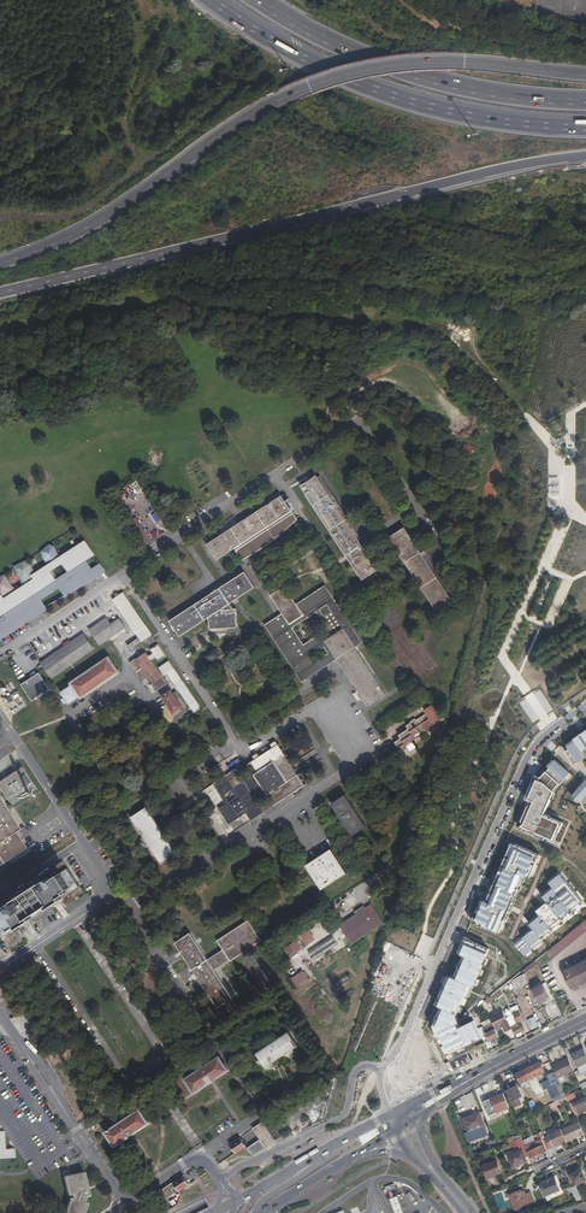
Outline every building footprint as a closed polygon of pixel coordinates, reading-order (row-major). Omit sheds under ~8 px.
[(378,570),(316,475),(301,485),(363,580),(378,570)] [(558,492),(558,483),(549,482),(548,491),(558,492)] [(557,503),(557,494),(548,494),(548,503),(557,503)] [(282,495),(207,544),(217,560),(235,548),(237,551),(243,560),(247,558),(254,554),(261,549),(267,546),(272,542),(275,539),(280,535),(284,532),(289,528),(293,524),(298,519),(294,513),(292,511),(291,509),(294,506),(289,499),(286,501),(282,495)] [(136,517),(128,522),(138,537),(146,532),(136,517)] [(454,602),(405,527),(390,538),(438,612),(454,602)] [(54,546),(50,544),(41,551),(44,558),(49,566),(36,574),(42,590),(45,593),(58,584),(65,596),(80,588),(84,584),(82,580),(85,578),(86,581),(101,573),(101,572),(104,570),(100,564),(92,570),(86,560),(94,554),(86,542),(61,558),(54,546)] [(42,590),(36,574),(34,571),(35,571),(31,565),(25,561),(14,566),(18,573),(17,574),(21,580),(22,583),(26,587),(18,592),(17,589),(12,586),(13,585),(9,579),(8,579),(6,574),(0,577),(0,594),(2,597),(0,598),(0,635),(19,622),(34,610),(41,608),(39,597),(36,594),(42,590)] [(564,578),(573,581),(576,572),(567,569),(564,578)] [(236,624),(237,608),(233,609),(230,604),(255,587),(245,572),(171,621),(181,636),(208,618),(211,621),(211,627),(236,624)] [(326,585),(297,604),(285,586),(272,595),(283,613),(265,625),(303,682),(338,659),(369,705),(386,694),(356,647),(363,642),(326,585)] [(156,641),(123,593),(113,600),(141,642),(146,638),(150,645),(156,641)] [(90,629),(100,645),(125,628),(119,619),(111,624),(107,618),(90,629)] [(84,633),(41,662),(52,677),(94,649),(84,633)] [(130,650),(140,643),(138,639),(128,646),(130,650)] [(139,658),(137,658),(131,662),(143,681),(150,677),(154,683),(152,685),(156,692),(167,684),(146,653),(139,658)] [(62,692),(70,704),(80,697),(81,698),(118,672),(109,658),(71,684),(72,685),(62,692)] [(170,661),(160,668),(165,676),(168,673),(195,713),(196,712),(202,708),(170,661)] [(32,701),(50,689),(39,673),(21,684),(32,701)] [(177,700),(171,691),(163,696),(175,713),(185,706),(180,698),(177,700)] [(408,748),(445,724),(432,704),(424,710),(426,713),(407,726),(409,729),(399,735),(401,738),(396,742),(399,748),(405,744),(408,748)] [(575,740),(582,751),(585,748),(585,738),(582,733),(574,738),(575,740)] [(575,740),(568,745),(570,749),(567,752),(575,765),(585,758),(585,756),(582,751),(575,740)] [(248,764),(254,774),(261,785),(275,805),(305,785),(279,744),(248,764)] [(570,773),(555,760),(541,777),(536,775),(525,799),(530,801),(520,826),(556,841),(563,822),(544,814),(555,790),(570,773)] [(12,808),(36,792),(20,768),(0,781),(0,789),(12,808)] [(250,792),(252,791),(245,781),(237,769),(214,784),(227,804),(220,809),(229,824),(247,813),(252,820),(265,811),(255,795),(253,797),(250,792)] [(380,772),(372,777),(391,805),(399,800),(380,772)] [(245,781),(252,791),(261,785),(254,774),(245,781)] [(573,794),(581,801),(585,809),(585,781),(573,794)] [(347,794),(333,804),(353,836),(367,826),(347,794)] [(20,840),(15,832),(19,830),(0,800),(0,866),(26,849),(20,840)] [(148,807),(131,818),(162,863),(178,853),(148,807)] [(15,832),(20,840),(24,837),(19,830),(15,832)] [(482,897),(472,920),(500,932),(525,875),(531,878),(541,854),(510,841),(486,898),(482,897)] [(332,849),(307,865),(323,889),(348,873),(332,849)] [(10,947),(21,940),(13,928),(16,926),(21,933),(25,930),(25,929),(36,922),(31,915),(49,904),(53,911),(64,903),(65,904),(84,892),(64,861),(39,877),(42,881),(11,901),(11,902),(9,903),(2,894),(0,895),(0,932),(10,947)] [(573,870),(567,876),(573,882),(579,876),(573,870)] [(534,929),(515,944),(525,956),(543,940),(541,938),(563,920),(559,916),(583,900),(562,874),(550,882),(554,888),(544,896),(548,902),(537,910),(541,915),(530,924),(534,929)] [(580,876),(572,883),(585,898),(585,883),(580,876)] [(356,915),(340,926),(352,944),(384,923),(372,905),(365,909),(363,907),(355,912),(356,915)] [(585,931),(585,920),(560,941),(564,949),(585,931)] [(191,933),(175,943),(218,1008),(233,998),(215,970),(230,960),(230,961),(262,941),(248,921),(217,941),(223,950),(208,960),(191,933)] [(300,934),(307,945),(316,939),(309,928),(300,934)] [(510,937),(514,943),(524,936),(519,930),(510,937)] [(314,960),(338,944),(333,936),(308,952),(314,960)] [(482,1037),(473,1019),(462,1025),(457,1016),(491,947),(464,936),(457,952),(463,955),(454,977),(449,975),(435,1005),(441,1008),(435,1023),(450,1053),(482,1037)] [(285,947),(291,957),(303,949),(297,939),(285,947)] [(552,959),(564,949),(560,941),(548,951),(552,959)] [(386,956),(397,960),(399,953),(389,949),(386,956)] [(390,977),(394,962),(386,959),(381,974),(390,977)] [(527,972),(538,964),(535,961),(525,969),(527,972)] [(573,967),(581,984),(585,981),(585,961),(573,967)] [(572,989),(581,984),(573,967),(564,972),(572,989)] [(305,970),(292,977),(297,987),(310,980),(305,970)] [(517,987),(530,982),(526,973),(513,979),(517,987)] [(553,997),(546,983),(543,985),(543,984),(533,989),(540,1004),(553,997)] [(500,989),(482,1002),(485,1007),(503,993),(500,989)] [(19,1022),(16,1024),(23,1034),(28,1031),(27,1029),(36,1023),(27,1010),(15,1017),(19,1022)] [(508,1022),(503,1011),(489,1017),(490,1019),(492,1022),(495,1029),(504,1024),(508,1033),(513,1030),(511,1028),(508,1022)] [(523,1019),(519,1011),(514,1014),(518,1022),(523,1019)] [(509,1022),(508,1022),(511,1028),(512,1027),(515,1034),(524,1029),(522,1025),(521,1025),(519,1023),(515,1025),(511,1017),(513,1016),(512,1015),(507,1017),(509,1022)] [(484,1026),(480,1028),(485,1040),(488,1038),(490,1041),(499,1037),(495,1029),(492,1022),(490,1019),(482,1023),(484,1026)] [(289,1032),(257,1053),(266,1067),(298,1046),(289,1032)] [(585,1063),(585,1054),(584,1050),(572,1056),(577,1067),(585,1063)] [(315,1057),(319,1062),(323,1059),(321,1055),(320,1054),(315,1057)] [(220,1057),(186,1080),(195,1092),(228,1070),(229,1070),(220,1057)] [(557,1079),(574,1071),(568,1060),(552,1067),(554,1072),(557,1079)] [(540,1062),(532,1066),(537,1077),(545,1073),(540,1062)] [(530,1080),(537,1077),(532,1066),(525,1070),(515,1075),(520,1085),(530,1080)] [(551,1073),(561,1095),(563,1099),(566,1097),(557,1079),(554,1072),(551,1073)] [(549,1079),(540,1083),(543,1091),(547,1089),(552,1099),(561,1095),(551,1073),(547,1075),(549,1079)] [(264,1096),(256,1083),(250,1086),(259,1100),(264,1096)] [(515,1108),(520,1106),(517,1099),(522,1097),(517,1086),(507,1091),(515,1108)] [(496,1114),(510,1108),(504,1094),(490,1099),(491,1099),(484,1102),(489,1116),(496,1113),(496,1114)] [(580,1099),(579,1097),(574,1099),(572,1094),(566,1097),(570,1106),(574,1104),(581,1101),(580,1099)] [(579,1114),(585,1111),(585,1098),(581,1101),(574,1104),(579,1114)] [(551,1108),(562,1103),(561,1099),(550,1105),(551,1108)] [(533,1102),(529,1104),(533,1113),(537,1110),(533,1102)] [(575,1116),(579,1114),(574,1104),(570,1106),(575,1116)] [(140,1110),(107,1132),(116,1145),(149,1123),(140,1110)] [(463,1118),(469,1133),(485,1127),(480,1113),(463,1118)] [(96,1122),(91,1125),(94,1130),(100,1127),(96,1122)] [(248,1149),(254,1155),(275,1142),(263,1123),(254,1129),(261,1140),(248,1149)] [(580,1137),(584,1134),(581,1127),(579,1124),(562,1131),(567,1141),(567,1142),(572,1140),(571,1139),(579,1135),(580,1137)] [(486,1131),(485,1127),(469,1133),(470,1136),(486,1131)] [(562,1143),(567,1141),(562,1131),(561,1129),(549,1135),(549,1136),(545,1138),(546,1140),(550,1149),(554,1147),(555,1148),(560,1146),(559,1144),(562,1143)] [(15,1158),(14,1148),(5,1149),(4,1131),(0,1131),(0,1158),(15,1158)] [(240,1138),(230,1144),(237,1153),(246,1147),(240,1138)] [(521,1151),(508,1156),(513,1168),(527,1162),(525,1158),(529,1156),(527,1152),(521,1138),(516,1140),(521,1151)] [(530,1151),(527,1152),(529,1156),(530,1159),(550,1150),(550,1149),(546,1140),(528,1148),(530,1151)] [(496,1160),(481,1165),(486,1179),(501,1173),(496,1160)] [(582,1170),(571,1175),(576,1186),(585,1181),(585,1179),(582,1170)] [(84,1172),(63,1177),(68,1195),(71,1194),(72,1199),(69,1198),(65,1212),(84,1212),(87,1203),(83,1202),(85,1196),(89,1195),(84,1172)] [(190,1186),(183,1176),(174,1183),(180,1192),(190,1186)] [(540,1185),(545,1197),(560,1191),(555,1179),(551,1181),(550,1180),(545,1182),(545,1183),(540,1185)] [(526,1194),(524,1189),(509,1196),(515,1210),(534,1201),(530,1192),(526,1194)] [(561,1192),(545,1197),(548,1204),(563,1199),(561,1192)] [(566,1198),(569,1205),(577,1203),(574,1196),(566,1198)]
